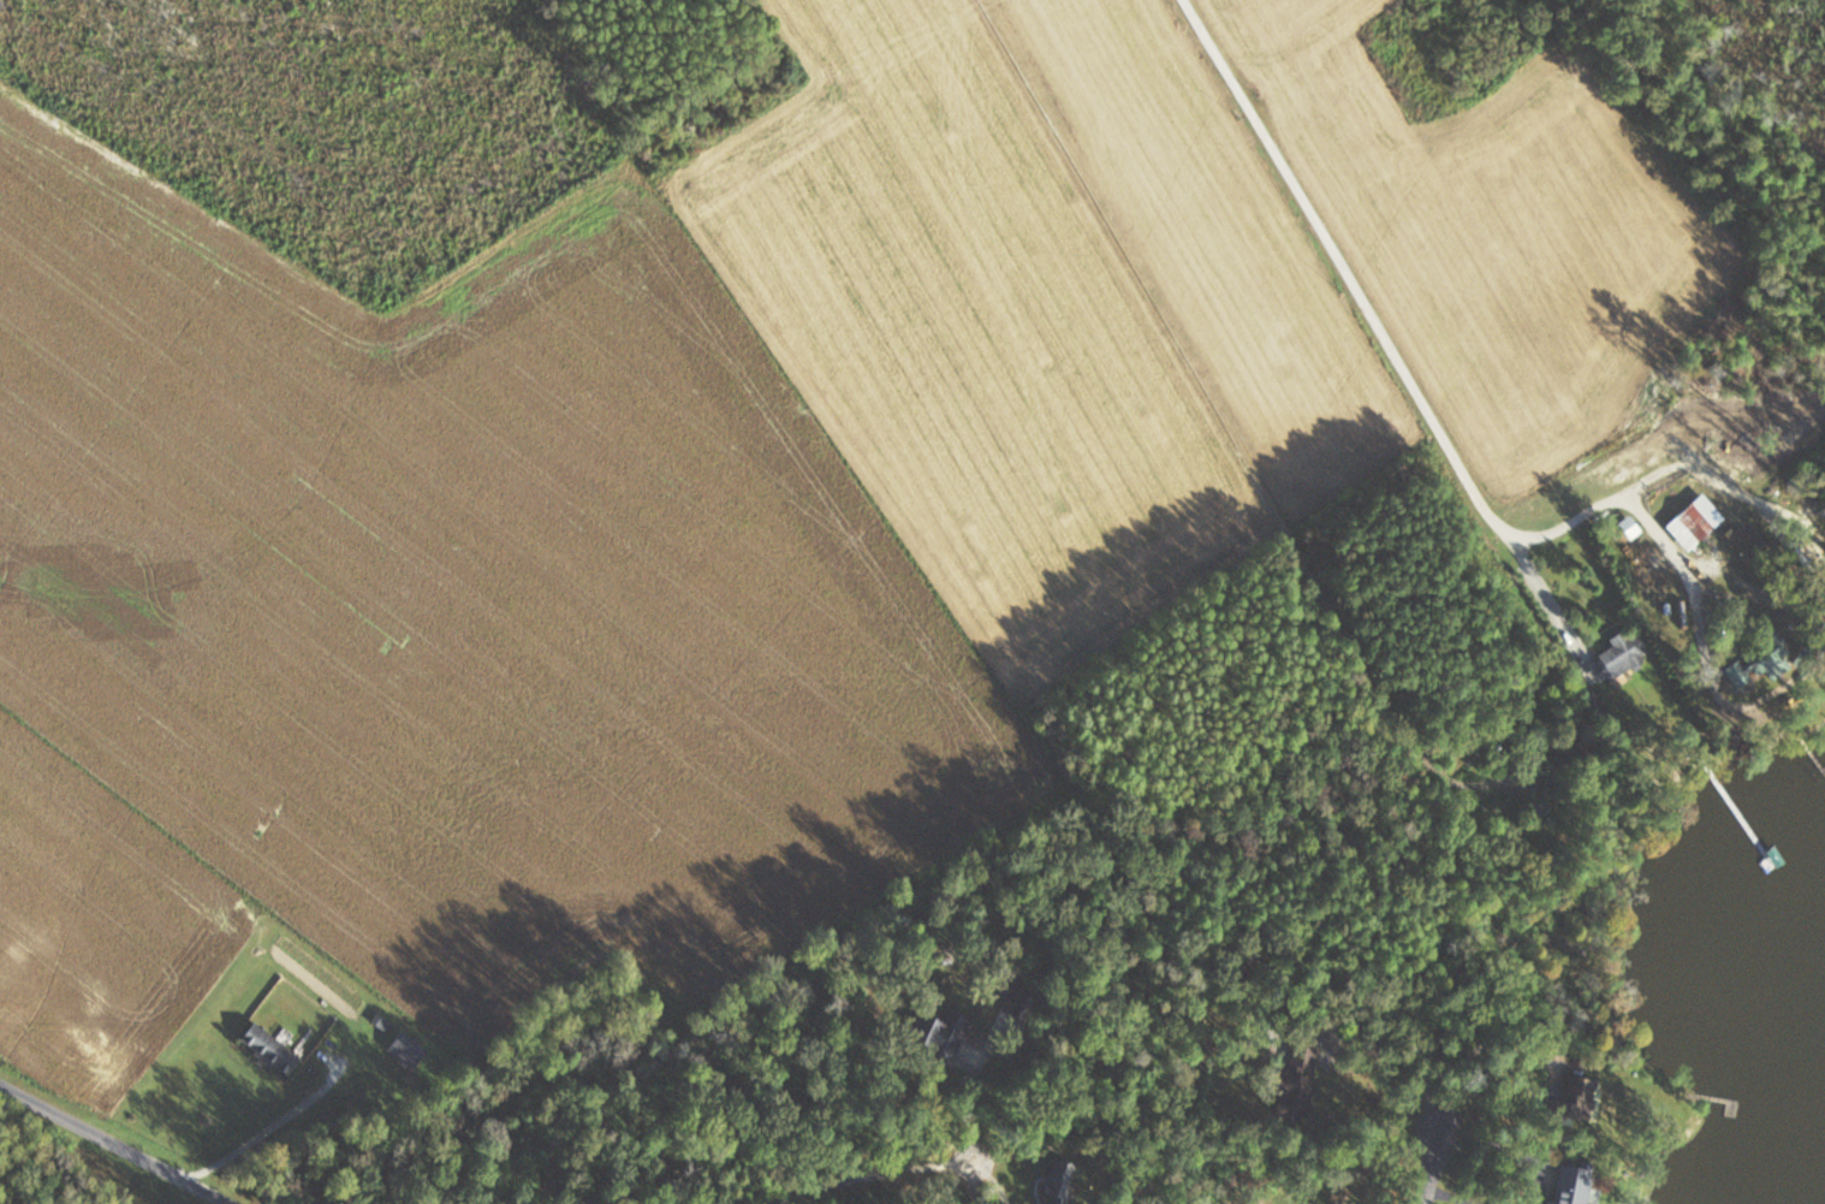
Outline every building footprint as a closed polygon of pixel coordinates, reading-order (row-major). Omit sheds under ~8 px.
[(1661,526),(1685,551),(1721,516),(1697,492),(1661,526)] [(1637,661),(1634,657),(1643,651),(1631,631),(1622,636),(1618,631),(1604,640),(1607,644),(1592,654),(1608,679),(1637,661)] [(1754,685),(1752,683),(1780,665),(1776,659),(1788,651),(1774,631),(1719,667),(1737,696),(1754,685)] [(910,1045),(946,1062),(962,1030),(926,1013),(910,1045)] [(280,1077),(296,1057),(248,1019),(232,1040),(280,1077)] [(1576,1102),(1544,1098),(1542,1116),(1573,1120),(1576,1102)] [(1057,1160),(1032,1194),(1046,1203),(1054,1203),(1075,1173),(1057,1160)] [(1548,1203),(1592,1203),(1596,1192),(1581,1187),(1586,1173),(1562,1164),(1548,1203)]
